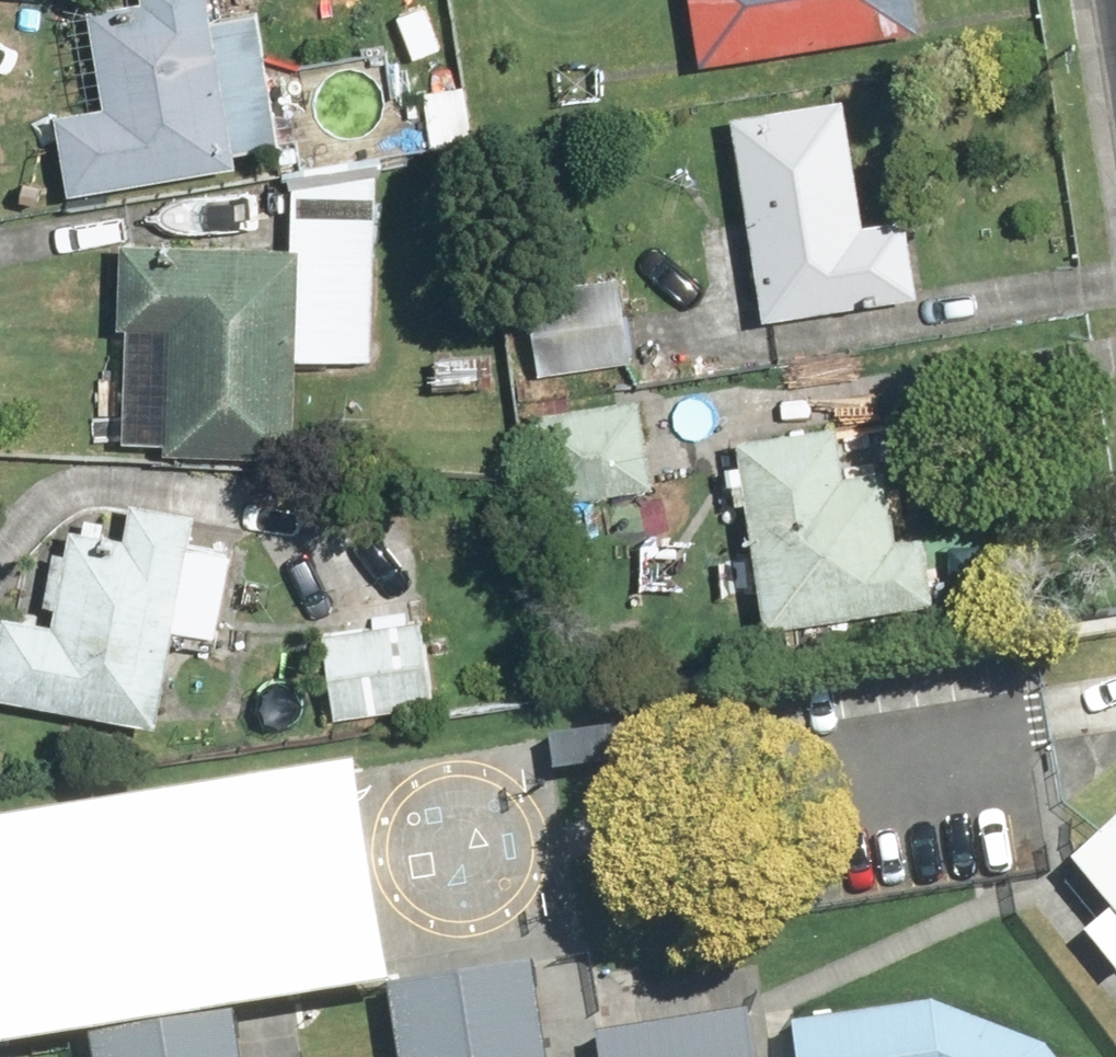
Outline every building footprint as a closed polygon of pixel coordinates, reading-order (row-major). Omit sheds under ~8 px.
[(87,195),(251,166),(249,154),(298,145),(274,4),(227,12),(225,0),(133,0),(101,5),(118,104),(72,112),(87,195)] [(712,68),(932,31),(927,0),(701,0),(712,68)] [(399,5),(358,12),(366,63),(407,57),(399,5)] [(879,237),(860,94),(744,109),(772,319),(936,297),(927,230),(879,237)] [(382,356),(391,175),(312,171),(308,247),(131,239),(121,445),(299,454),(304,352),(382,356)] [(635,279),(536,295),(550,377),(648,361),(635,279)] [(653,398),(536,413),(547,494),(664,479),(653,398)] [(910,535),(893,413),(750,433),(777,629),(954,604),(943,531),(910,535)] [(200,508),(104,497),(98,549),(67,545),(58,619),(18,615),(9,698),(176,718),(185,632),(236,638),(247,548),(196,542),(200,508)] [(439,621),(333,638),(346,720),(452,703),(439,621)] [(2,1035),(90,1021),(227,1000),(388,975),(355,759),(0,814),(0,1020),(2,1035)] [(1058,844),(1115,930),(1115,804),(1058,844)] [(386,984),(398,1056),(561,1056),(544,957),(386,984)] [(817,994),(828,1056),(1085,1056),(1055,1023),(945,980),(817,994)] [(227,1000),(90,1021),(95,1056),(236,1056),(227,1000)] [(623,1026),(628,1056),(776,1056),(767,1002),(623,1026)]
